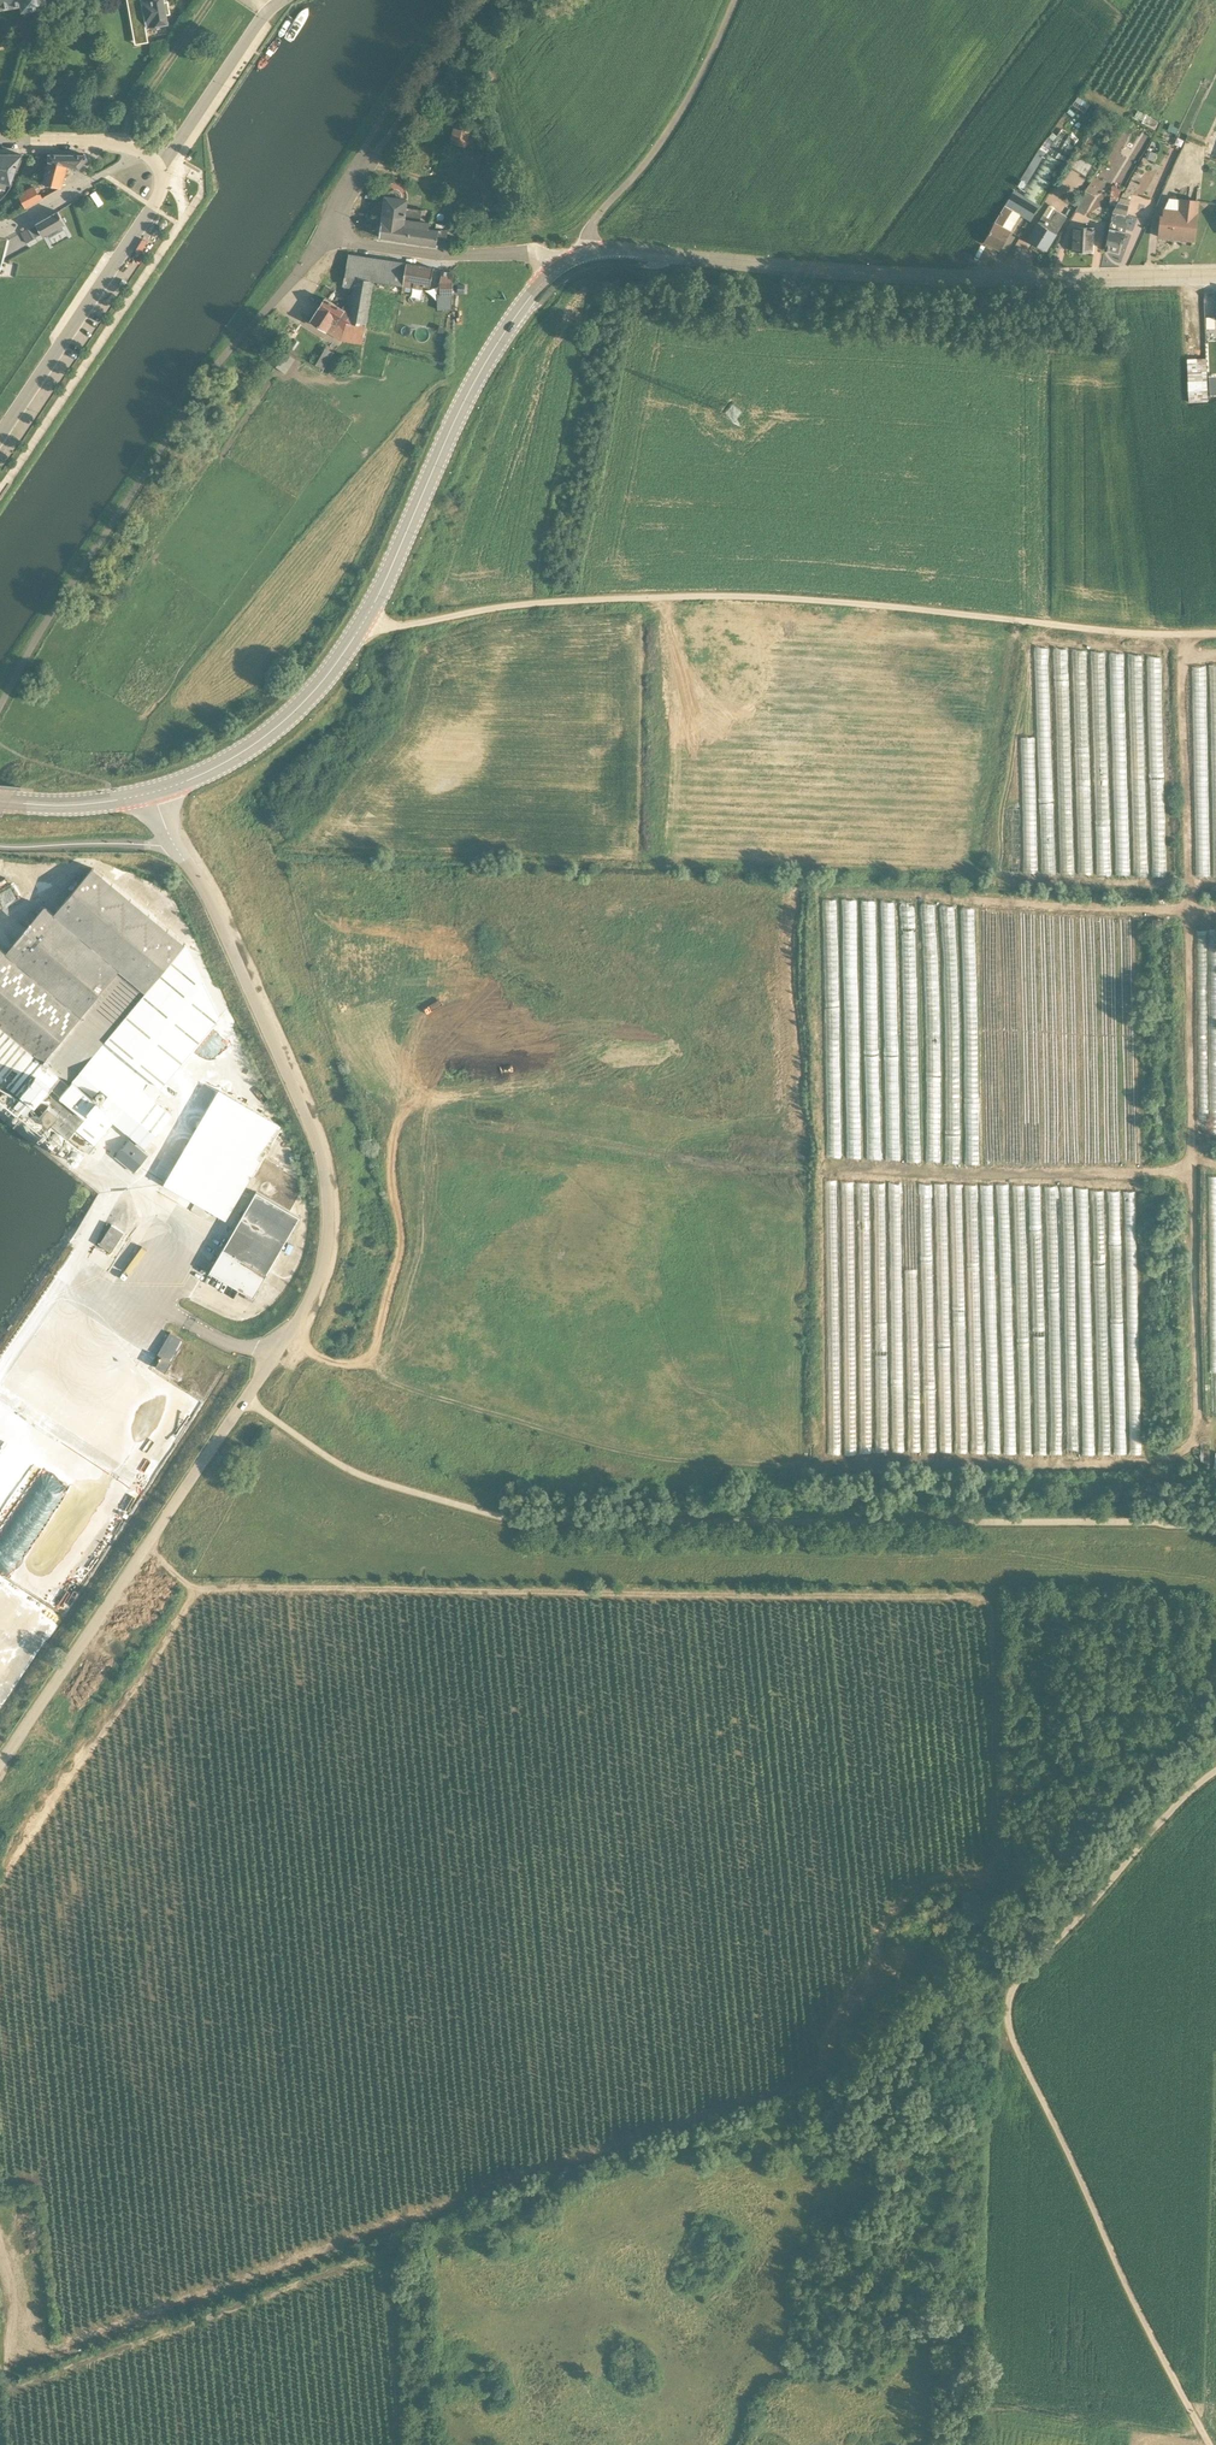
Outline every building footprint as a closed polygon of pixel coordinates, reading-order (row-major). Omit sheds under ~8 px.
[(20,13),(21,19),(48,14),(46,0),(0,0),(0,16),(20,13)] [(148,42),(146,28),(168,24),(167,15),(169,14),(167,1),(166,0),(126,0),(134,44),(148,42)] [(1057,143),(1066,131),(1057,125),(1056,125),(1050,134),(1049,133),(1047,137),(1057,143)] [(469,132),(454,128),(450,143),(465,146),(469,132)] [(1068,166),(1084,176),(1091,165),(1084,161),(1097,139),(1088,134),(1068,166)] [(1045,153),(1039,149),(1019,178),(1020,179),(1016,185),(1021,188),(1022,188),(1023,189),(1020,194),(1013,190),(1003,206),(1019,215),(1030,222),(1040,206),(1038,204),(1063,165),(1045,153)] [(9,185),(21,155),(0,155),(0,182),(9,185)] [(49,155),(48,161),(79,169),(87,160),(85,155),(49,155)] [(41,184),(60,189),(66,166),(48,161),(41,184)] [(1120,190),(1111,185),(1108,205),(1114,206),(1120,190)] [(39,194),(38,194),(33,186),(23,191),(24,193),(18,196),(25,208),(42,199),(39,194)] [(406,207),(408,198),(401,197),(400,193),(398,190),(393,189),(389,190),(386,197),(385,197),(384,204),(406,207)] [(1075,210),(1083,215),(1094,197),(1086,192),(1075,210)] [(1124,223),(1129,200),(1119,197),(1114,206),(1111,212),(1103,250),(1117,254),(1119,243),(1121,244),(1126,224),(1124,223)] [(1156,238),(1193,242),(1198,200),(1179,198),(1179,199),(1168,198),(1163,208),(1162,208),(1161,215),(1159,215),(1156,238)] [(384,204),(381,222),(428,227),(429,222),(424,221),(425,210),(384,204)] [(1050,205),(1048,206),(1037,222),(1036,222),(1026,239),(1045,251),(1056,234),(1055,234),(1066,216),(1054,209),(1054,207),(1052,205),(1050,205)] [(994,222),(983,241),(998,250),(1019,215),(1003,206),(994,222)] [(41,234),(43,237),(46,235),(48,239),(63,230),(61,226),(65,224),(58,212),(36,225),(21,233),(25,239),(24,240),(26,244),(34,239),(34,238),(41,234)] [(381,222),(379,237),(402,240),(404,225),(381,222)] [(426,243),(428,227),(404,225),(402,240),(426,243)] [(1072,226),(1070,251),(1092,252),(1093,227),(1072,226)] [(428,227),(426,243),(444,246),(446,230),(428,227)] [(467,237),(462,228),(455,233),(461,241),(467,237)] [(402,286),(406,264),(348,254),(343,283),(343,284),(352,285),(346,312),(344,309),(325,298),(311,320),(313,323),(340,341),(361,345),(361,344),(372,288),(370,288),(370,287),(372,287),(372,286),(373,282),(402,286)] [(406,264),(401,291),(412,293),(413,288),(422,289),(422,286),(429,287),(432,268),(406,264)] [(446,278),(440,277),(439,282),(440,295),(452,295),(451,282),(447,272),(446,278)] [(1206,340),(1215,339),(1215,330),(1215,329),(1215,317),(1206,318),(1206,340)] [(316,363),(325,368),(336,350),(326,345),(316,363)] [(286,352),(276,366),(286,373),(296,358),(286,352)] [(1205,358),(1186,359),(1188,401),(1207,401),(1205,358)] [(1036,647),(1036,663),(1048,663),(1048,646),(1036,647)] [(1200,875),(1209,874),(1207,814),(1198,814),(1200,875)] [(1166,875),(1165,815),(1152,815),(1154,875),(1166,875)] [(1080,873),(1092,873),(1091,830),(1078,830),(1080,873)] [(1130,873),(1128,830),(1124,830),(1125,840),(1116,840),(1118,874),(1130,873)] [(1061,837),(1062,872),(1074,872),(1073,837),(1061,837)] [(1138,837),(1134,837),(1135,875),(1148,875),(1147,847),(1139,847),(1138,837)] [(1098,874),(1111,874),(1110,841),(1097,841),(1098,874)] [(1055,872),(1055,845),(1043,845),(1042,871),(1055,872)] [(1025,871),(1037,871),(1037,852),(1026,852),(1025,871)] [(152,1098),(219,1017),(184,946),(118,891),(73,891),(53,914),(44,906),(5,952),(0,948),(0,1079),(19,1095),(15,1101),(21,1106),(26,1110),(30,1106),(31,1106),(88,1153),(112,1123),(125,1132),(116,1143),(108,1137),(103,1143),(105,1144),(99,1153),(110,1162),(114,1157),(133,1173),(148,1156),(129,1139),(131,1138),(144,1148),(171,1115),(160,1105),(152,1098)] [(824,909),(837,910),(837,899),(824,899),(824,909)] [(883,901),(883,909),(895,909),(895,901),(883,901)] [(1152,918),(1152,926),(1164,926),(1164,918),(1152,918)] [(1215,958),(1215,929),(1205,929),(1205,948),(1215,948),(1215,958)] [(218,1091),(164,1184),(225,1220),(280,1127),(218,1091)] [(960,1162),(960,1142),(948,1142),(948,1162),(960,1162)] [(1126,1207),(1131,1207),(1132,1213),(1136,1213),(1135,1191),(1125,1192),(1126,1207)] [(299,1218),(298,1218),(256,1192),(209,1272),(252,1298),(299,1218)] [(123,1233),(111,1226),(99,1245),(110,1253),(123,1233)] [(183,1340),(170,1333),(157,1355),(161,1357),(155,1367),(165,1372),(183,1340)]
